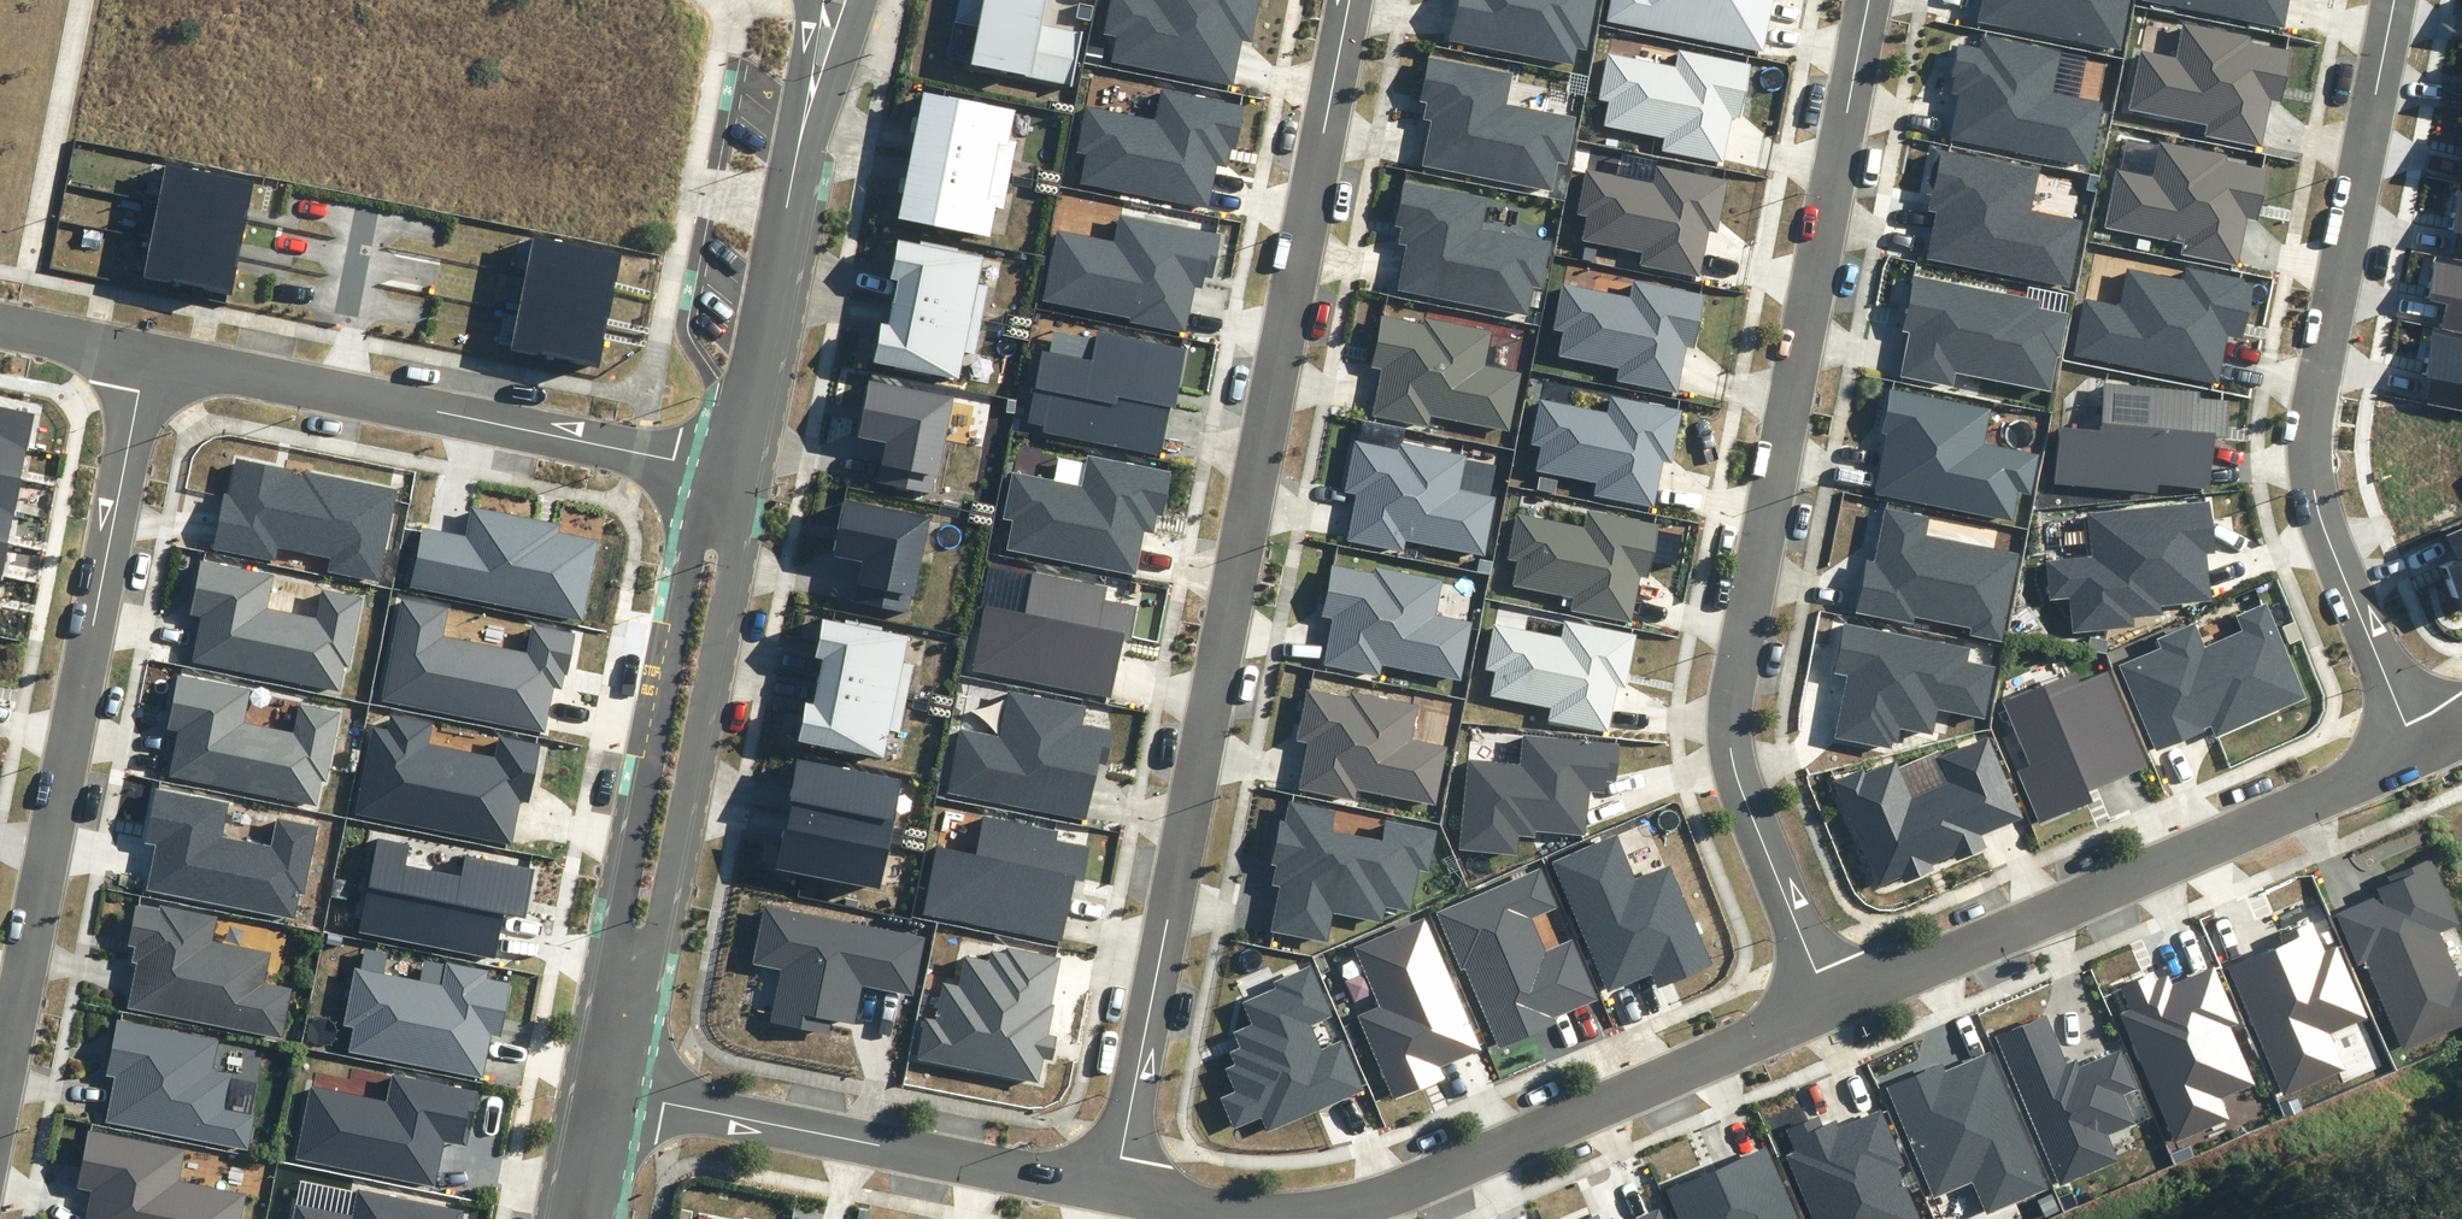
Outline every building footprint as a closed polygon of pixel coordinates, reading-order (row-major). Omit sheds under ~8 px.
[(1080,33),(1040,26),(1045,0),(959,0),(955,23),(978,27),(970,65),(1070,84),(1080,33)] [(1233,85),(1242,39),(1253,41),(1261,0),(1112,0),(1106,33),(1117,35),(1112,61),(1233,85)] [(1574,63),(1577,48),(1587,50),(1598,0),(1459,0),(1451,39),(1574,63)] [(1764,53),(1774,0),(1611,0),(1606,21),(1764,53)] [(2119,47),(2129,0),(1984,0),(1980,19),(2119,47)] [(2141,1),(2285,28),(2291,0),(2141,0),(2141,1)] [(2206,135),(2260,146),(2270,99),(2281,101),(2291,51),(2251,42),(2252,37),(2183,22),(2176,58),(2139,51),(2127,109),(2208,125),(2206,135)] [(2091,167),(2104,101),(2055,92),(2063,52),(1984,37),(1981,49),(1958,44),(1952,77),(1955,77),(1952,94),(1959,95),(1950,139),(2091,167)] [(1663,150),(1723,162),(1732,116),(1741,117),(1751,65),(1680,51),(1676,67),(1609,54),(1599,99),(1610,101),(1605,126),(1665,138),(1663,150)] [(1424,166),(1554,191),(1559,162),(1568,164),(1577,116),(1508,103),(1514,73),(1429,57),(1420,101),(1427,103),(1424,119),(1433,121),(1424,166)] [(1244,107),(1163,90),(1157,122),(1086,108),(1077,152),(1086,154),(1080,184),(1208,209),(1217,165),(1227,167),(1231,149),(1236,150),(1244,107)] [(911,154),(1010,175),(1017,141),(1010,139),(1016,110),(924,91),(911,154)] [(2182,253),(2237,265),(2247,217),(2257,220),(2268,169),(2228,161),(2229,155),(2160,141),(2152,177),(2116,169),(2104,227),(2184,244),(2182,253)] [(2069,285),(2082,218),(2033,209),(2041,169),(1937,148),(1928,193),(1933,194),(1930,211),(1936,212),(1927,257),(2069,285)] [(1003,209),(1010,175),(911,154),(898,218),(990,237),(996,207),(1003,209)] [(168,160),(160,197),(245,214),(253,178),(168,160)] [(1640,266),(1700,278),(1709,232),(1718,234),(1728,182),(1657,167),(1653,184),(1586,170),(1576,216),(1587,218),(1582,243),(1642,255),(1640,266)] [(1399,291),(1529,315),(1534,287),(1543,289),(1552,241),(1483,228),(1489,198),(1404,181),(1395,226),(1402,227),(1399,244),(1408,245),(1399,291)] [(2456,189),(2448,231),(2459,233),(2454,259),(2461,260),(2461,190),(2456,189)] [(160,197),(153,234),(238,251),(245,214),(160,197)] [(1222,234),(1119,213),(1114,241),(1057,230),(1044,299),(1132,316),(1131,322),(1187,333),(1195,287),(1203,289),(1205,278),(1213,280),(1222,234)] [(535,231),(528,267),(609,284),(617,248),(535,231)] [(153,234),(145,270),(230,288),(238,251),(153,234)] [(980,319),(986,288),(976,286),(982,256),(957,251),(958,247),(920,239),(919,243),(898,239),(890,277),(899,279),(895,301),(980,319)] [(2461,333),(2461,266),(2431,260),(2423,301),(2447,305),(2443,330),(2461,333)] [(528,267),(520,304),(601,321),(609,284),(528,267)] [(2243,340),(2254,286),(2244,284),(2245,279),(2186,267),(2184,281),(2128,269),(2121,306),(2086,299),(2075,355),(2219,384),(2229,337),(2243,340)] [(2041,300),(1913,275),(1901,332),(1909,333),(1901,376),(1953,386),(1955,372),(2051,391),(2057,357),(2059,358),(2068,314),(2039,309),(2041,300)] [(1616,380),(1677,392),(1686,346),(1694,348),(1705,296),(1633,281),(1630,298),(1562,284),(1553,330),(1563,332),(1558,357),(1619,369),(1616,380)] [(964,348),(974,350),(980,319),(895,301),(890,324),(881,323),(874,361),(894,365),(894,369),(932,377),(933,373),(958,378),(964,348)] [(520,304),(512,340),(593,358),(601,321),(520,304)] [(1373,414),(1427,425),(1429,415),(1508,431),(1520,374),(1484,367),(1491,332),(1424,318),(1422,324),(1381,316),(1371,369),(1382,371),(1373,414)] [(1174,406),(1186,348),(1097,331),(1092,359),(1041,350),(1027,423),(1042,426),(1041,432),(1160,454),(1170,405),(1174,406)] [(2431,333),(2423,375),(2431,377),(2425,402),(2461,410),(2461,339),(2431,333)] [(938,476),(953,398),(869,381),(858,437),(886,443),(878,482),(932,493),(936,475),(938,476)] [(2055,483),(2157,494),(2159,485),(2209,489),(2216,437),(2225,439),(2229,401),(2200,398),(2200,392),(2104,383),(2102,429),(2060,427),(2055,483)] [(1991,410),(1891,390),(1882,433),(1887,434),(1874,494),(2014,522),(2019,493),(2031,495),(2040,455),(1984,444),(1991,410)] [(1594,496),(1655,508),(1664,462),(1672,463),(1682,411),(1611,397),(1608,413),(1540,400),(1531,445),(1541,447),(1536,472),(1597,484),(1594,496)] [(28,439),(34,406),(0,399),(0,434),(28,439)] [(21,472),(28,439),(0,434),(0,468),(21,472)] [(1348,538),(1402,549),(1404,539),(1484,555),(1495,498),(1459,491),(1466,456),(1399,443),(1398,448),(1353,439),(1343,492),(1357,495),(1348,538)] [(1164,515),(1172,472),(1088,456),(1082,486),(1012,472),(1003,519),(1012,521),(1007,549),(1136,574),(1144,531),(1153,533),(1157,514),(1164,515)] [(327,571),(380,582),(398,489),(303,471),(302,475),(292,473),(293,469),(237,459),(230,495),(225,494),(215,548),(276,560),(278,549),(329,559),(327,571)] [(15,505),(21,472),(0,468),(0,502),(15,505)] [(2215,553),(2210,499),(2087,512),(2091,556),(2045,561),(2049,601),(2069,599),(2073,632),(2134,626),(2133,617),(2162,614),(2161,606),(2212,601),(2207,554),(2215,553)] [(8,538),(15,505),(0,502),(0,536),(8,538)] [(915,596),(930,518),(846,502),(835,558),(862,563),(855,603),(909,613),(912,596),(915,596)] [(465,536),(422,528),(411,587),(582,621),(598,539),(559,532),(560,525),(471,507),(465,536)] [(1930,516),(1885,507),(1875,561),(1866,559),(1855,612),(1914,624),(1915,616),(1972,628),(1971,635),(2001,641),(2019,554),(1926,535),(1930,516)] [(1571,609),(1631,621),(1640,575),(1648,577),(1659,524),(1587,510),(1584,527),(1516,513),(1507,559),(1517,561),(1512,586),(1573,598),(1571,609)] [(2443,536),(2452,558),(2437,565),(2459,618),(2461,617),(2461,528),(2443,536)] [(1,571),(8,538),(0,536),(0,571),(1,571)] [(349,667),(363,598),(322,590),(316,619),(266,609),(273,575),(201,561),(190,615),(200,617),(192,661),(340,690),(344,666),(349,667)] [(1382,666),(1461,681),(1473,622),(1435,615),(1442,581),(1375,568),(1374,574),(1332,566),(1321,617),(1332,619),(1322,665),(1380,676),(1382,666)] [(973,671),(1111,699),(1123,638),(1131,640),(1137,606),(1105,599),(1108,587),(1033,572),(1025,614),(986,606),(973,671)] [(575,633),(532,625),(527,652),(443,636),(449,609),(401,600),(382,700),(545,732),(553,687),(562,689),(564,675),(567,675),(575,633)] [(2161,648),(2121,665),(2158,750),(2206,730),(2205,728),(2211,726),(2216,738),(2308,699),(2267,602),(2235,616),(2242,631),(2206,647),(2195,622),(2157,638),(2161,648)] [(906,699),(912,669),(902,667),(908,637),(883,632),(884,628),(846,620),(845,624),(824,620),(816,658),(825,660),(821,682),(906,699)] [(1548,720),(1608,731),(1617,686),(1627,688),(1637,634),(1563,620),(1560,636),(1494,623),(1485,670),(1495,672),(1491,696),(1551,707),(1548,720)] [(1967,661),(1969,649),(1843,624),(1833,674),(1847,677),(1835,737),(1891,749),(1893,742),(1897,742),(1900,729),(1933,735),(1938,710),(1985,720),(1995,667),(1967,661)] [(2147,766),(2108,672),(2080,684),(2074,673),(2002,702),(2030,766),(2018,771),(2038,822),(2094,802),(2089,791),(2147,766)] [(327,781),(340,712),(299,704),(294,733),(243,724),(250,690),(178,676),(168,730),(178,732),(169,776),(317,805),(322,780),(327,781)] [(890,729),(900,731),(906,699),(821,682),(816,705),(807,703),(800,742),(820,746),(819,750),(858,758),(859,753),(884,759),(890,729)] [(945,794),(1087,821),(1099,762),(1106,763),(1112,729),(1084,723),(1088,705),(1006,689),(998,734),(958,726),(945,794)] [(1358,790),(1436,806),(1448,748),(1410,740),(1417,706),(1352,692),(1351,698),(1307,689),(1296,740),(1308,742),(1298,789),(1356,801),(1358,790)] [(355,815),(512,845),(521,802),(530,804),(542,743),(498,734),(494,757),(428,744),(432,725),(392,717),(389,730),(373,727),(355,815)] [(1459,850),(1518,856),(1520,836),(1535,838),(1536,832),(1587,837),(1591,791),(1605,793),(1606,780),(1615,781),(1619,745),(1523,735),(1520,765),(1468,760),(1459,850)] [(2020,817),(1987,738),(1938,758),(1948,782),(1912,797),(1896,760),(1867,772),(1865,767),(1833,781),(1878,887),(1903,876),(1906,882),(1933,870),(1931,864),(1955,854),(1957,859),(1986,847),(1980,833),(2020,817)] [(788,812),(893,833),(903,780),(798,759),(788,812)] [(305,894),(318,825),(277,817),(272,846),(221,837),(228,803),(156,789),(146,843),(156,845),(147,889),(295,918),(300,893),(305,894)] [(1271,931),(1327,942),(1333,914),(1383,924),(1386,906),(1410,911),(1419,869),(1429,871),(1437,832),(1387,822),(1383,840),(1334,830),(1338,810),(1289,800),(1285,821),(1280,821),(1271,865),(1275,866),(1271,886),(1279,887),(1271,931)] [(776,869),(881,890),(893,833),(788,812),(776,869)] [(922,915),(1063,942),(1075,878),(1083,879),(1089,847),(1056,841),(1058,830),(982,816),(975,852),(935,844),(922,915)] [(1713,964),(1670,865),(1636,879),(1618,834),(1552,861),(1608,992),(1652,974),(1657,987),(1713,964)] [(360,931),(494,957),(503,913),(525,918),(535,869),(466,856),(462,876),(405,865),(409,844),(378,838),(360,931)] [(2461,1027),(2461,975),(2459,977),(2440,932),(2460,924),(2432,858),(2388,877),(2390,883),(2377,889),(2380,896),(2337,914),(2358,965),(2365,962),(2403,1052),(2461,1027)] [(1557,907),(1541,869),(1436,913),(1461,971),(1465,969),(1499,1049),(1557,1025),(1554,1017),(1597,999),(1572,940),(1545,951),(1531,918),(1557,907)] [(213,942),(218,917),(160,906),(160,909),(136,904),(127,947),(134,948),(131,963),(135,963),(126,1009),(282,1040),(292,990),(264,985),(270,953),(213,942)] [(914,997),(926,936),(764,905),(753,964),(781,970),(771,1021),(829,1033),(831,1020),(856,1025),(863,987),(914,997)] [(1425,917),(1355,947),(1380,1006),(1358,1016),(1394,1099),(1445,1077),(1441,1067),(1482,1050),(1425,917)] [(2324,953),(2311,923),(2279,936),(2282,945),(2228,968),(2284,1098),(2347,1072),(2330,1033),(2367,1018),(2337,948),(2324,953)] [(916,1060),(1039,1083),(1044,1059),(1053,1061),(1057,1036),(1049,1035),(1055,1005),(1052,1004),(1060,959),(1009,949),(1008,954),(991,951),(989,961),(965,956),(959,986),(943,983),(936,1019),(925,1017),(916,1060)] [(446,963),(442,983),(354,967),(343,1025),(353,1027),(348,1053),(483,1078),(491,1035),(500,1037),(511,984),(485,979),(487,971),(446,963)] [(1262,1116),(1268,1131),(1364,1090),(1343,1039),(1323,1047),(1315,1027),(1335,1019),(1312,964),(1272,981),(1275,988),(1241,1002),(1251,1025),(1233,1032),(1240,1048),(1231,1052),(1237,1066),(1228,1070),(1238,1093),(1222,1099),(1234,1128),(1262,1116)] [(2130,1009),(2120,1014),(2175,1142),(2229,1119),(2220,1098),(2254,1083),(2230,1027),(2237,1024),(2213,968),(2173,986),(2168,975),(2159,979),(2155,970),(2120,985),(2130,1009)] [(2067,1065),(2046,1014),(1995,1035),(2059,1190),(2123,1163),(2111,1135),(2135,1126),(2122,1096),(2137,1090),(2120,1050),(2079,1067),(2077,1061),(2067,1065)] [(107,1120),(248,1150),(255,1114),(226,1108),(234,1074),(212,1069),(218,1040),(117,1018),(105,1076),(116,1078),(107,1120)] [(1945,1071),(1943,1064),(1887,1087),(1934,1198),(1973,1182),(1987,1214),(2048,1188),(1991,1052),(1945,1071)] [(295,1159),(435,1186),(444,1141),(468,1146),(479,1090),(392,1073),(386,1100),(310,1085),(295,1159)] [(1819,1114),(1785,1129),(1795,1152),(1786,1156),(1813,1218),(1919,1218),(1898,1168),(1903,1166),(1880,1112),(1840,1129),(1836,1119),(1823,1125),(1819,1114)] [(184,1151),(89,1131),(76,1189),(91,1192),(85,1218),(243,1218),(248,1195),(177,1180),(184,1151)] [(1666,1189),(1679,1218),(1798,1218),(1767,1146),(1666,1189)] [(359,1191),(354,1217),(297,1206),(294,1218),(461,1218),(462,1211),(359,1191)] [(1659,1208),(1635,1218),(1664,1218),(1659,1208)]
